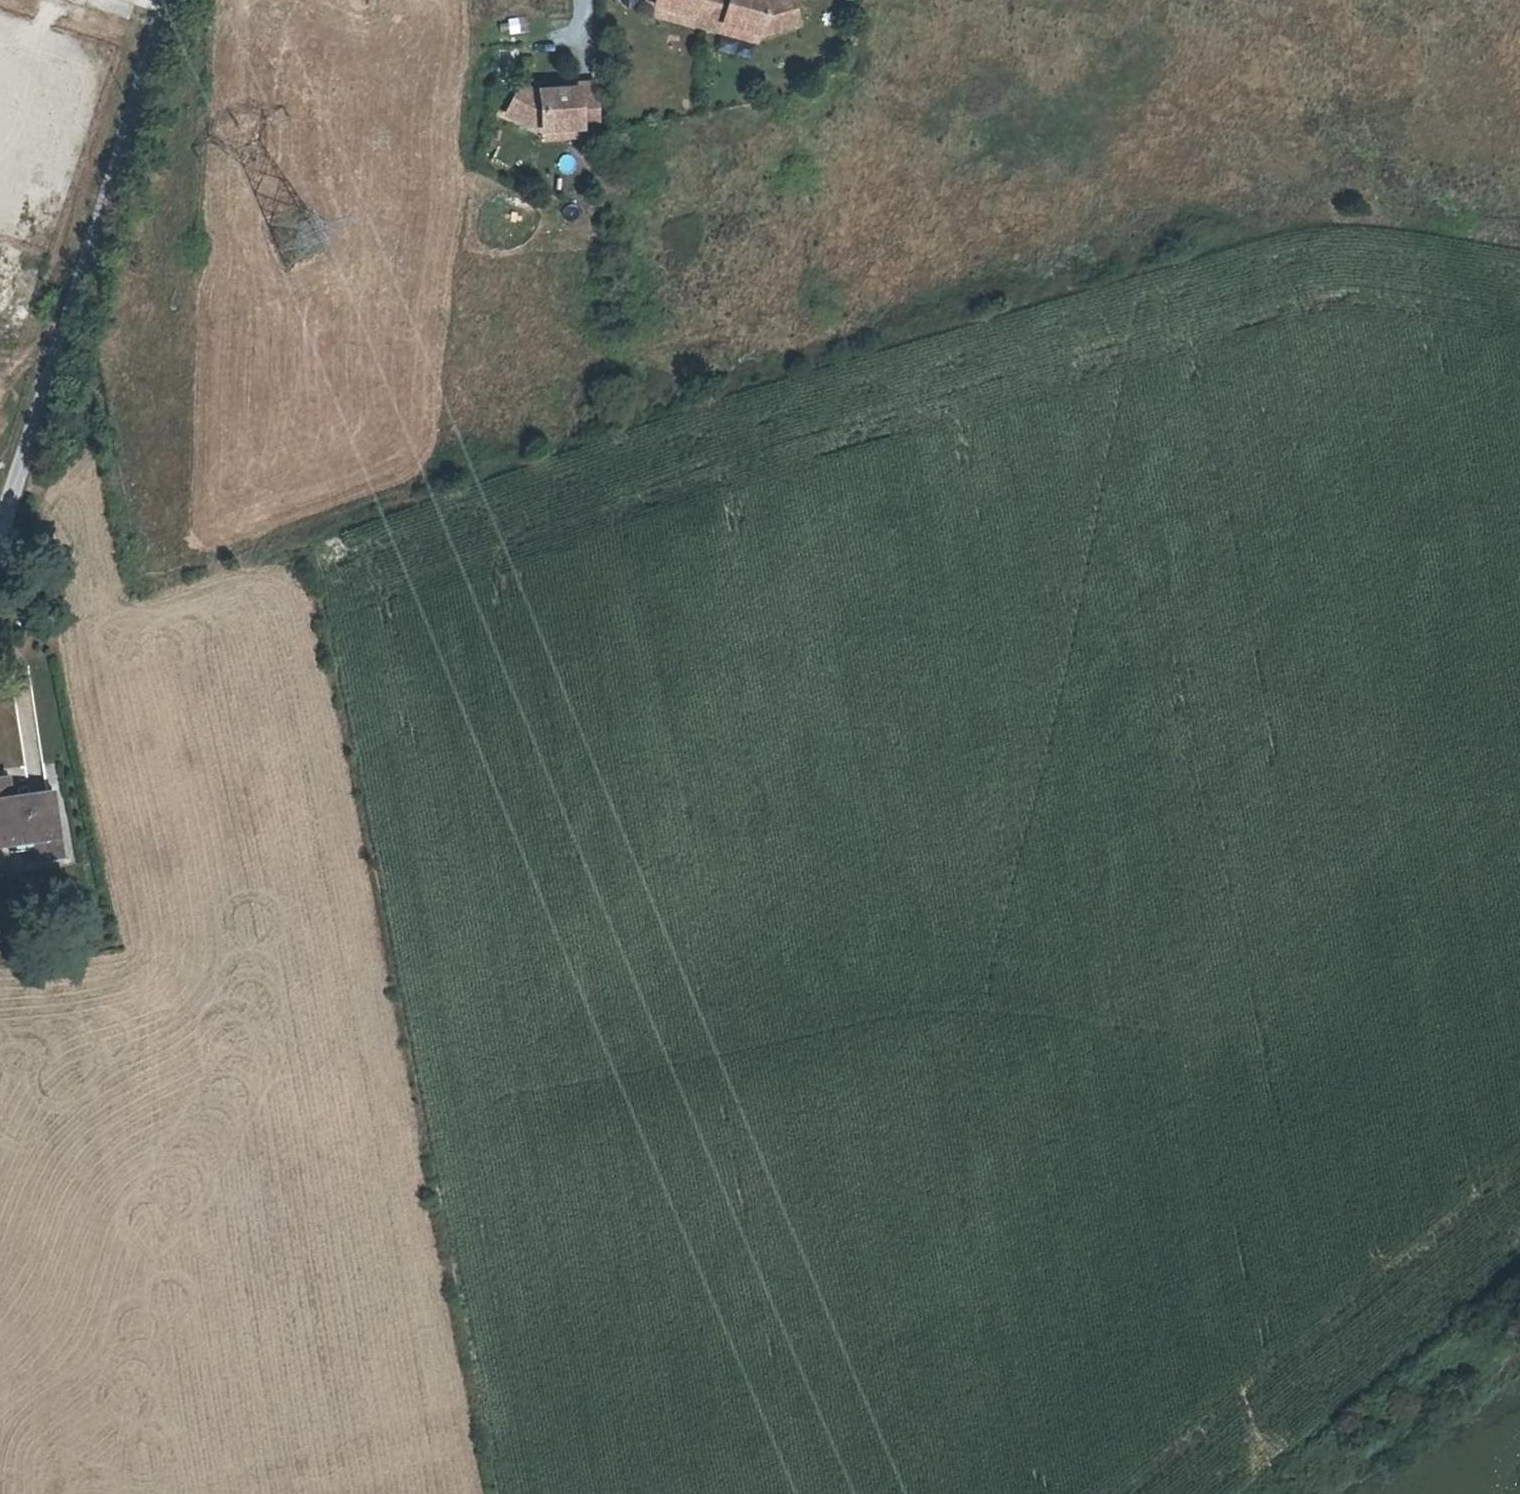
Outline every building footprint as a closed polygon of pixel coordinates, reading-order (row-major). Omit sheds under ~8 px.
[(648,5),(653,7),(652,9),(688,22),(686,29),(702,34),(713,0),(644,0),(648,5)] [(702,34),(718,39),(720,32),(759,43),(760,41),(764,42),(798,35),(791,3),(775,5),(757,1),(756,3),(746,0),(713,0),(702,34)] [(650,16),(686,29),(688,22),(652,9),(650,16)] [(718,39),(756,51),(759,43),(720,32),(718,39)] [(593,93),(576,94),(576,99),(563,99),(563,101),(552,102),(552,99),(533,100),(519,93),(504,121),(534,137),(540,137),(540,140),(578,138),(578,146),(595,145),(593,93)] [(3,776),(0,777),(0,838),(25,830),(32,850),(48,845),(30,785),(8,791),(3,776)]
